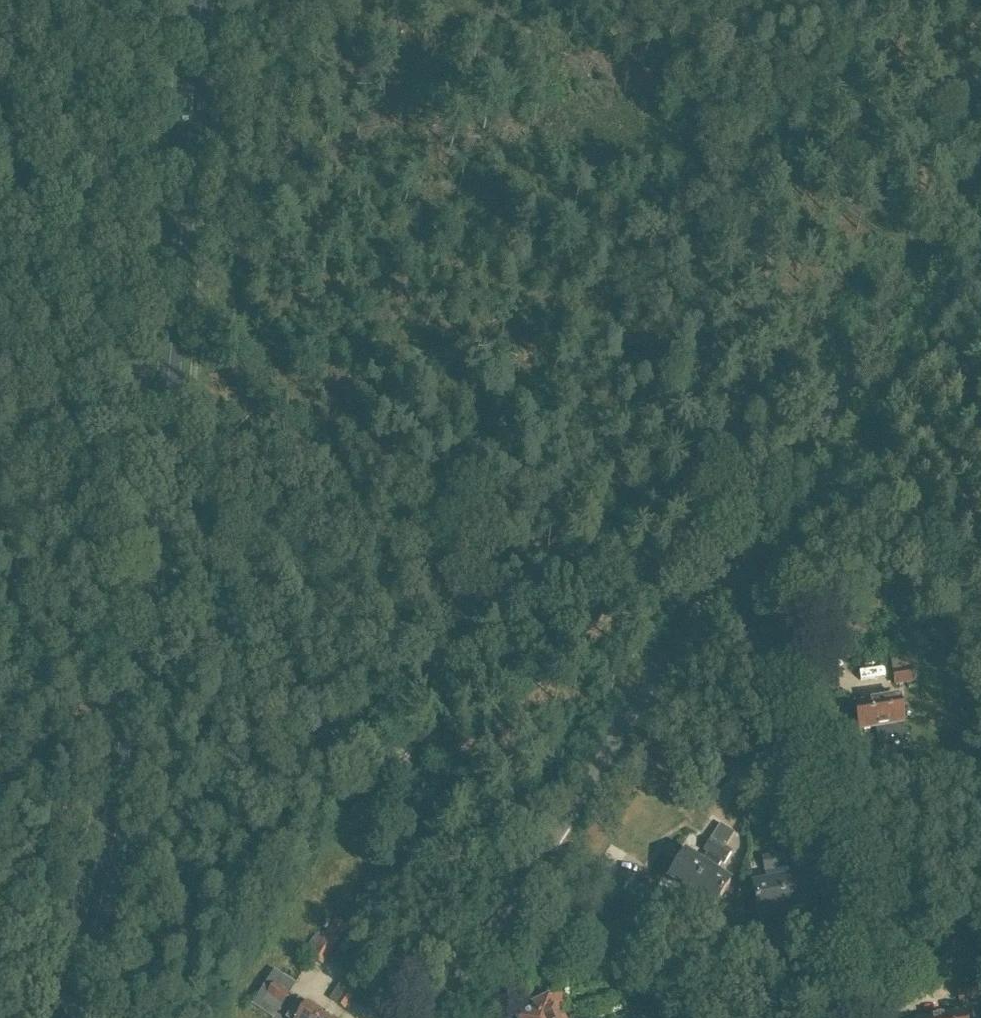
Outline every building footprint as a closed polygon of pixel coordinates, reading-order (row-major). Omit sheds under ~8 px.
[(910,657),(889,660),(895,687),(915,684),(915,683),(921,681),(917,657),(910,658),(910,657)] [(855,705),(859,732),(904,725),(898,699),(855,705)] [(711,840),(703,852),(707,855),(713,859),(721,846),(711,841),(711,840)] [(721,846),(713,859),(720,863),(724,865),(732,853),(724,848),(721,846)] [(785,853),(773,856),(776,871),(788,869),(785,853)] [(684,854),(668,880),(688,893),(691,894),(713,859),(707,855),(701,864),(684,854)] [(773,856),(761,858),(764,874),(776,871),(773,856)] [(713,859),(691,894),(713,909),(730,884),(715,874),(714,873),(720,863),(713,859)] [(788,869),(776,871),(784,912),(811,907),(805,877),(790,879),(788,869)] [(766,884),(752,886),(757,917),(784,912),(776,871),(764,874),(766,884)] [(322,967),(335,948),(347,928),(334,920),(322,939),(309,958),(322,967)] [(357,994),(370,973),(353,963),(347,974),(354,978),(348,988),(357,994)] [(267,997),(259,1011),(270,1017),(274,1017),(281,1006),(283,1007),(290,996),(274,985),(273,987),(267,983),(261,991),(267,996),(267,997)] [(955,987),(958,1004),(979,1000),(976,984),(955,987)] [(534,1012),(523,1017),(557,1017),(554,1011),(567,1007),(561,994),(550,999),(549,996),(530,1005),(534,1012)] [(286,1017),(288,1017),(329,1017),(308,1005),(306,1007),(296,1001),(286,1017)]
